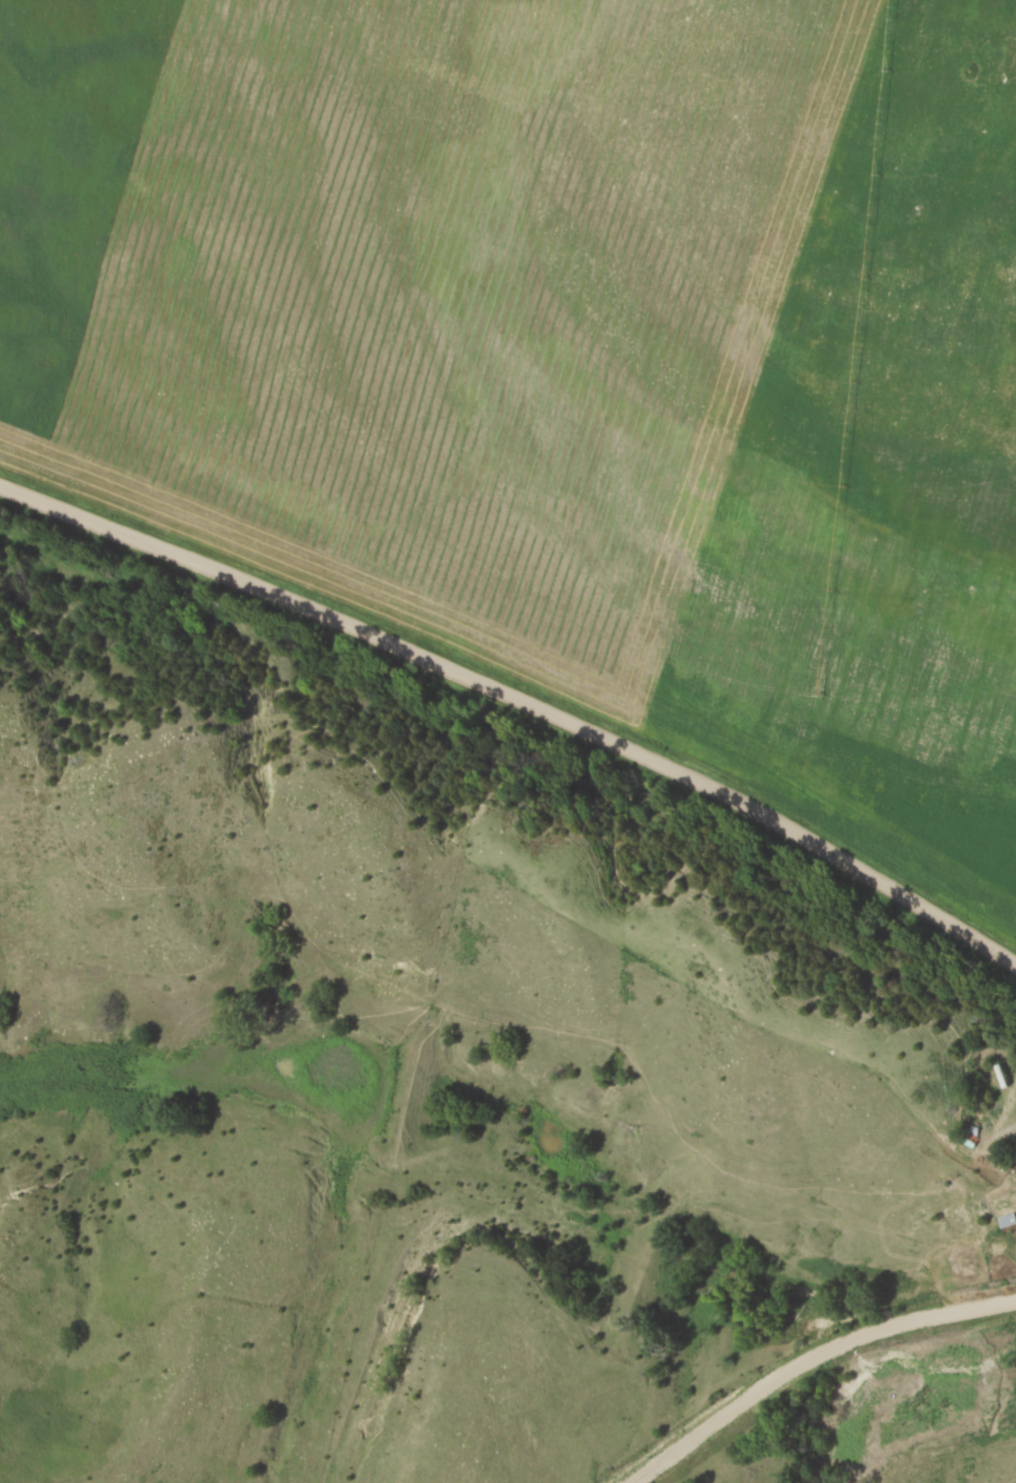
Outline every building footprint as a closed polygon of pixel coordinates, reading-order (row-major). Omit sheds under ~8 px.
[(1003,1090),(1013,1087),(1005,1065),(995,1068),(1003,1090)] [(1006,1230),(1015,1227),(1015,1215),(1002,1220),(1006,1230)]
